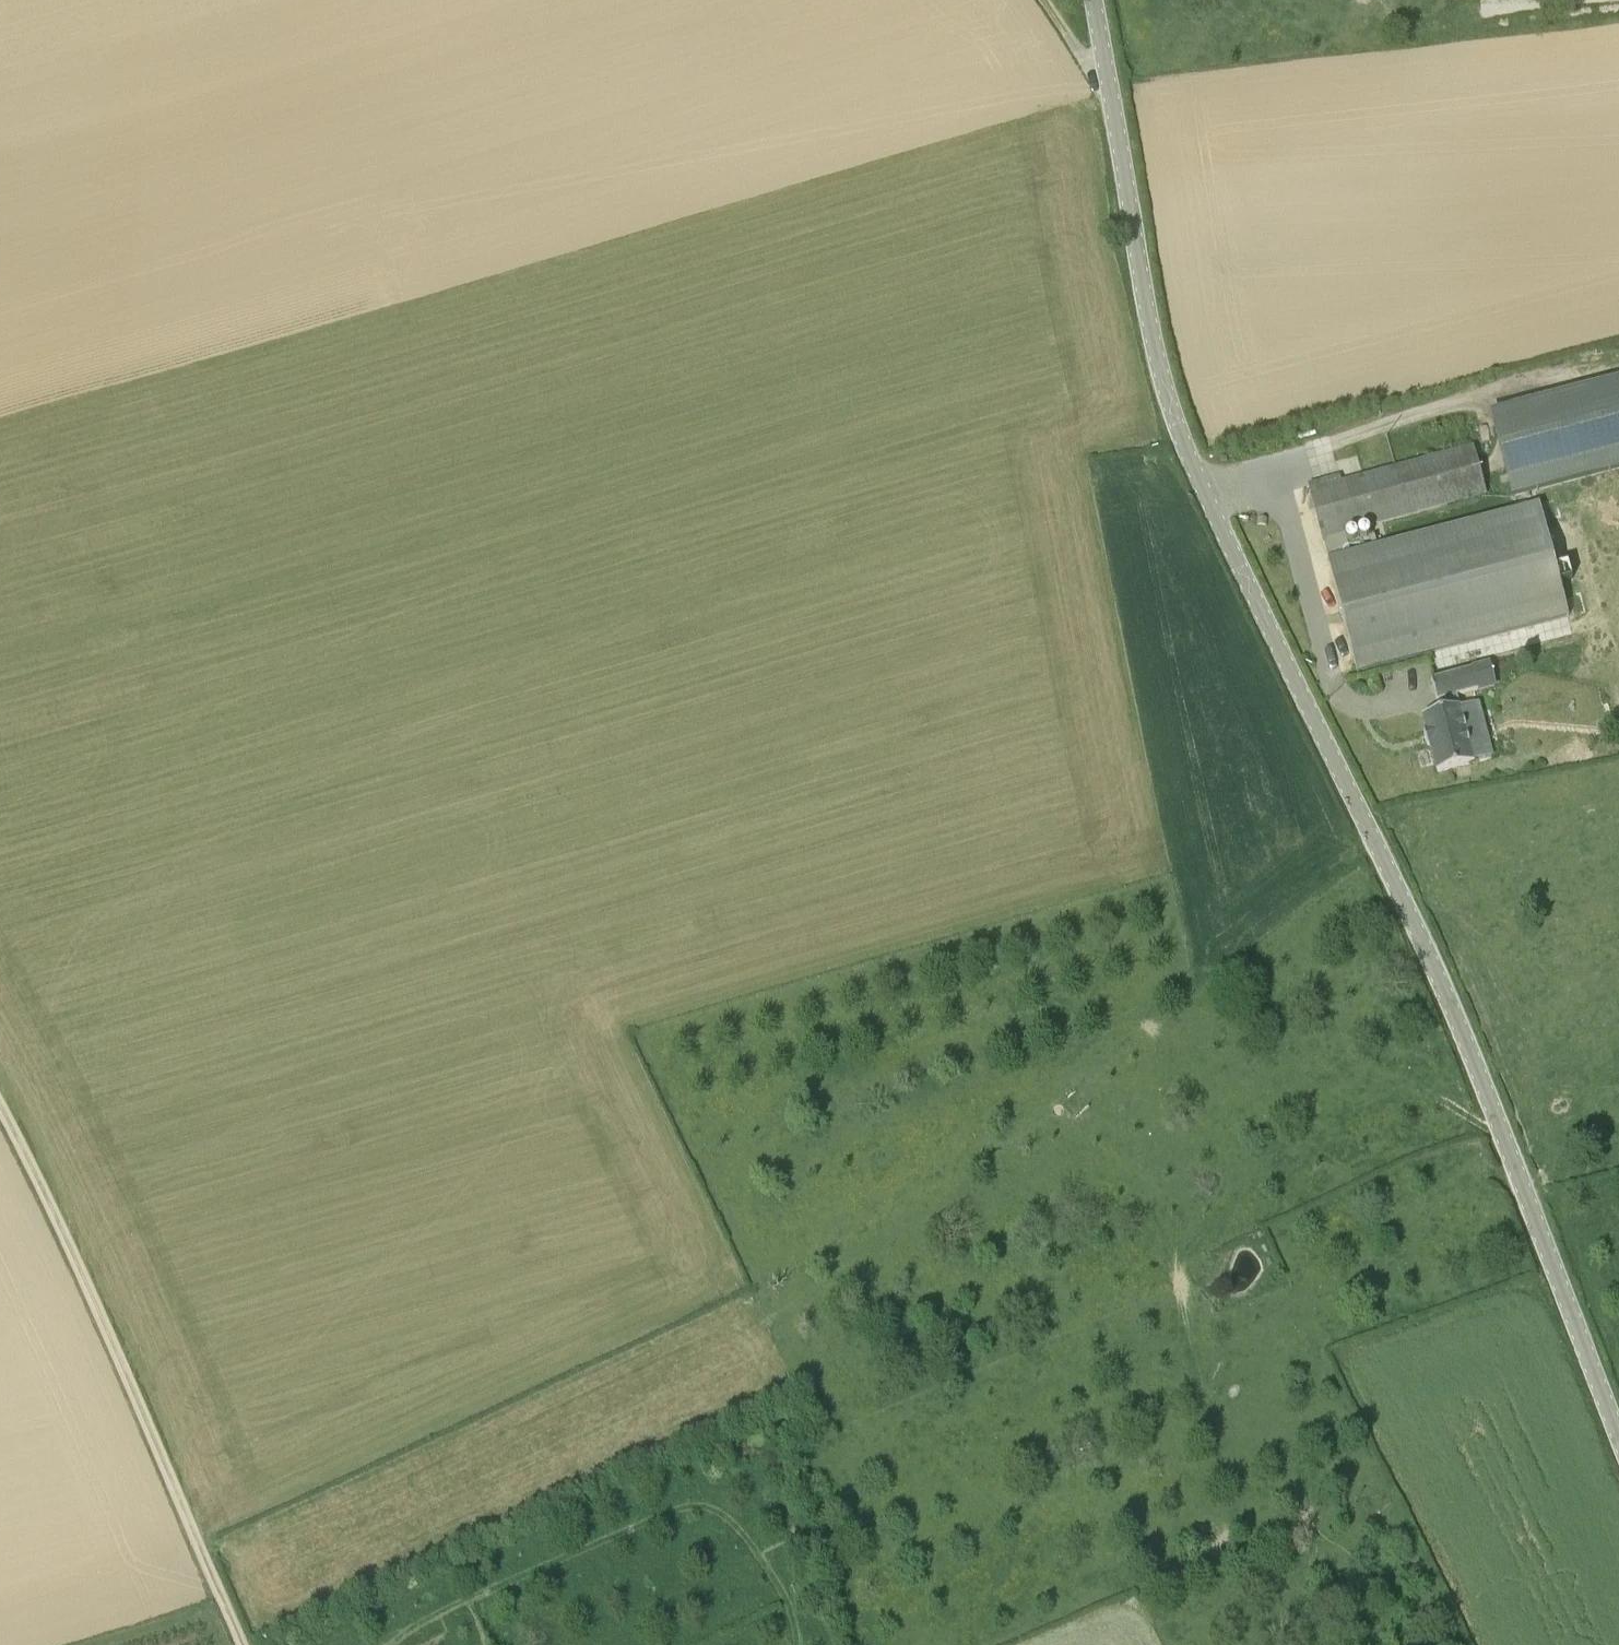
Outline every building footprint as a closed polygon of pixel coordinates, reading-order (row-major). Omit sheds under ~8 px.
[(1490,413),(1513,500),(1618,472),(1618,379),(1490,413)] [(1310,491),(1323,539),(1344,533),(1488,493),(1475,445),(1310,491)] [(1568,618),(1539,505),(1349,554),(1328,559),(1358,672),(1568,618)] [(1349,554),(1344,533),(1323,539),(1328,559),(1349,554)] [(1438,701),(1445,699),(1447,709),(1422,716),(1436,772),(1475,762),(1460,707),(1457,696),(1479,691),(1479,693),(1497,688),(1490,663),(1472,668),(1473,670),(1433,680),(1438,701)]
